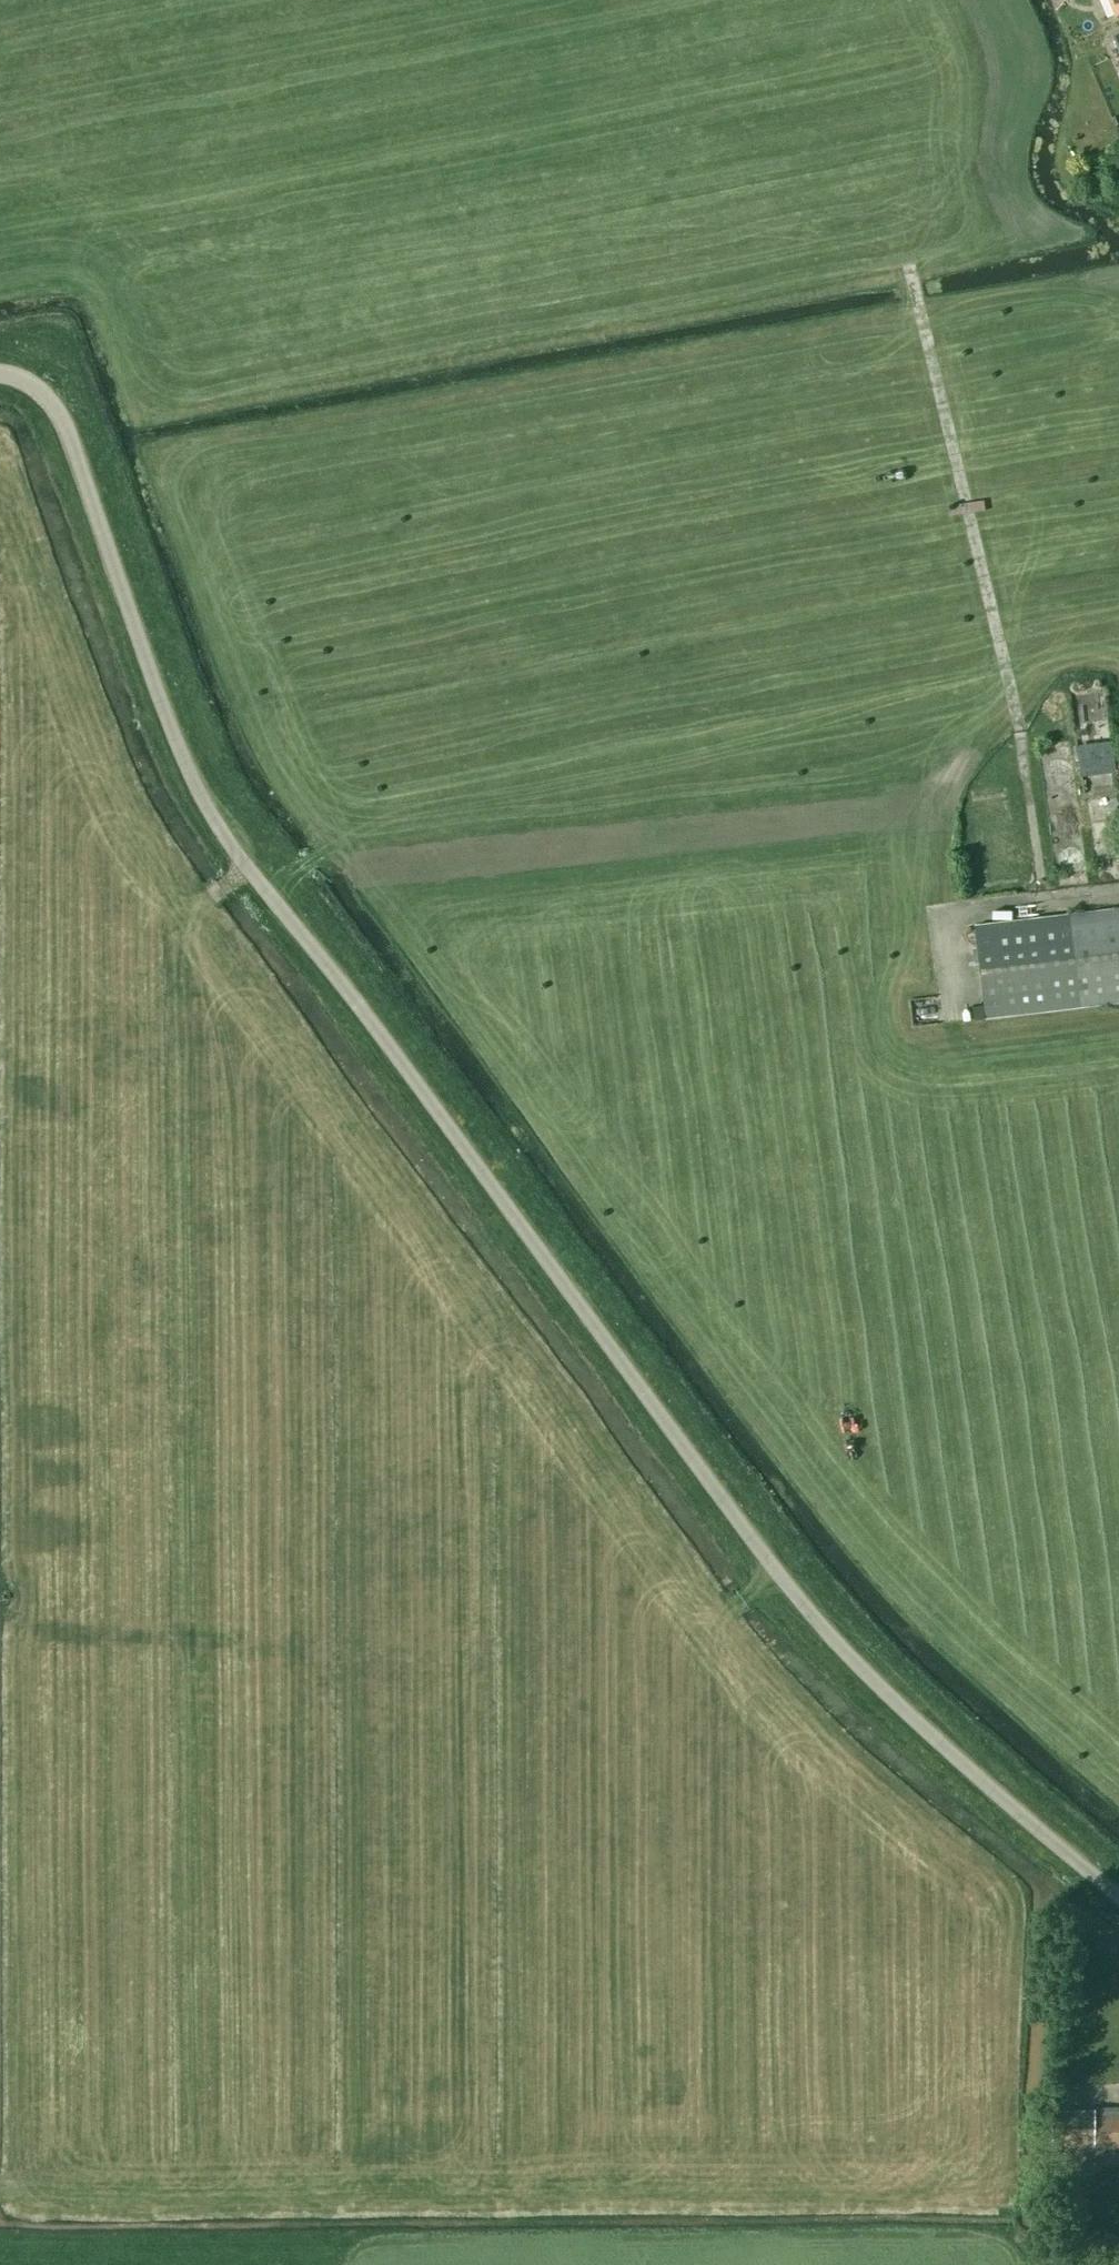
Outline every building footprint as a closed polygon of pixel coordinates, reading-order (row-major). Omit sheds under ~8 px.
[(1059,741),(1036,750),(1045,774),(1068,765),(1059,741)] [(1094,743),(1098,774),(1116,772),(1112,741),(1094,743)] [(1069,806),(1046,811),(1051,834),(1074,829),(1069,806)] [(1052,851),(1057,875),(1081,871),(1076,847),(1052,851)] [(1068,914),(975,925),(986,1018),(1118,1002),(1118,908),(1068,914)] [(1050,2111),(1050,2145),(1095,2146),(1118,2146),(1118,2110),(1050,2111)]
